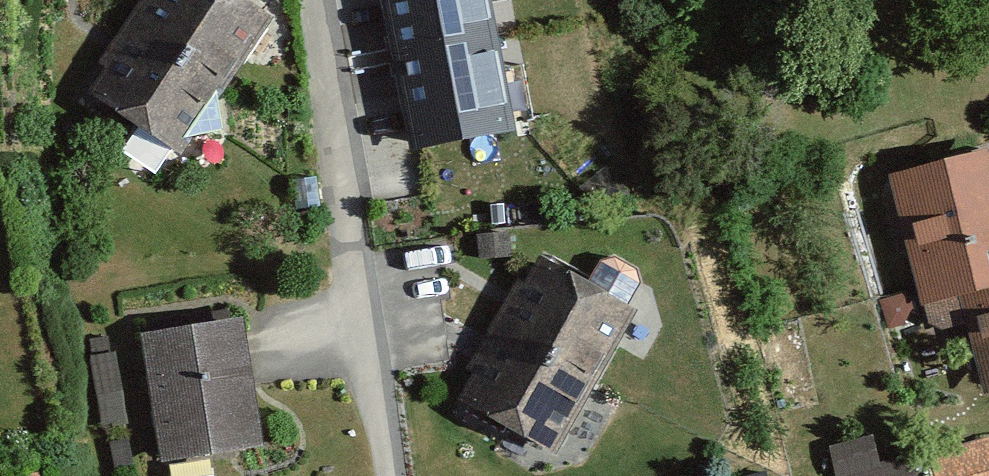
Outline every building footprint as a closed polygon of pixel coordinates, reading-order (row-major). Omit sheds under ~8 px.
[(135,25),(226,84),(271,16),(246,0),(152,0),(135,25)] [(491,0),(383,0),(394,59),(498,40),(491,0)] [(181,154),(226,84),(135,25),(90,96),(181,154)] [(498,40),(394,59),(410,149),(515,131),(498,40)] [(988,252),(988,145),(890,168),(928,329),(968,319),(954,260),(988,252)] [(954,260),(968,319),(983,389),(988,388),(988,252),(954,260)] [(467,403),(551,449),(628,312),(544,266),(467,403)] [(265,446),(246,320),(143,335),(162,461),(265,446)] [(905,425),(835,447),(845,475),(889,475),(918,467),(905,425)] [(987,441),(933,457),(939,475),(988,475),(988,448),(987,441)]
